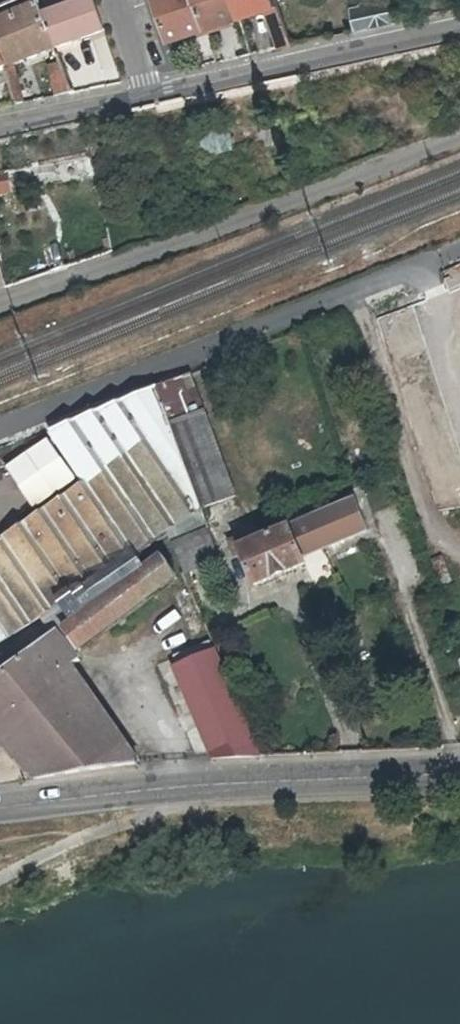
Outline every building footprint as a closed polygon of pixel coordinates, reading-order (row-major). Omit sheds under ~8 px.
[(14,63),(54,45),(42,12),(37,0),(13,0),(10,1),(0,5),(0,49),(6,66),(14,63)] [(42,12),(54,45),(106,27),(96,0),(79,0),(75,1),(73,0),(64,0),(55,3),(52,9),(42,12)] [(201,0),(159,0),(173,38),(211,27),(201,0)] [(244,18),(238,0),(201,0),(211,27),(244,18)] [(272,11),(282,8),(279,0),(238,0),(244,18),(272,11)] [(398,0),(392,0),(352,8),(357,33),(403,23),(398,0)] [(295,44),(282,8),(272,11),(284,47),(295,44)] [(59,61),(49,64),(59,94),(71,92),(59,61)] [(27,100),(14,63),(6,66),(20,102),(27,100)] [(10,196),(7,176),(0,178),(0,198),(10,196)] [(159,386),(173,423),(206,410),(192,372),(159,386)] [(205,508),(173,423),(159,386),(54,429),(89,482),(0,542),(0,647),(79,592),(86,604),(178,542),(171,531),(177,528),(183,538),(209,520),(205,508)] [(238,496),(206,410),(173,423),(205,508),(238,496)] [(352,502),(290,529),(304,560),(366,533),(352,502)] [(285,530),(231,552),(247,592),(301,571),(285,530)] [(184,572),(217,558),(206,533),(173,547),(184,572)] [(168,554),(57,633),(77,657),(185,577),(168,554)] [(69,670),(78,663),(54,634),(0,678),(0,757),(25,782),(137,766),(69,670)] [(214,650),(172,667),(212,763),(260,760),(258,755),(214,650)]
